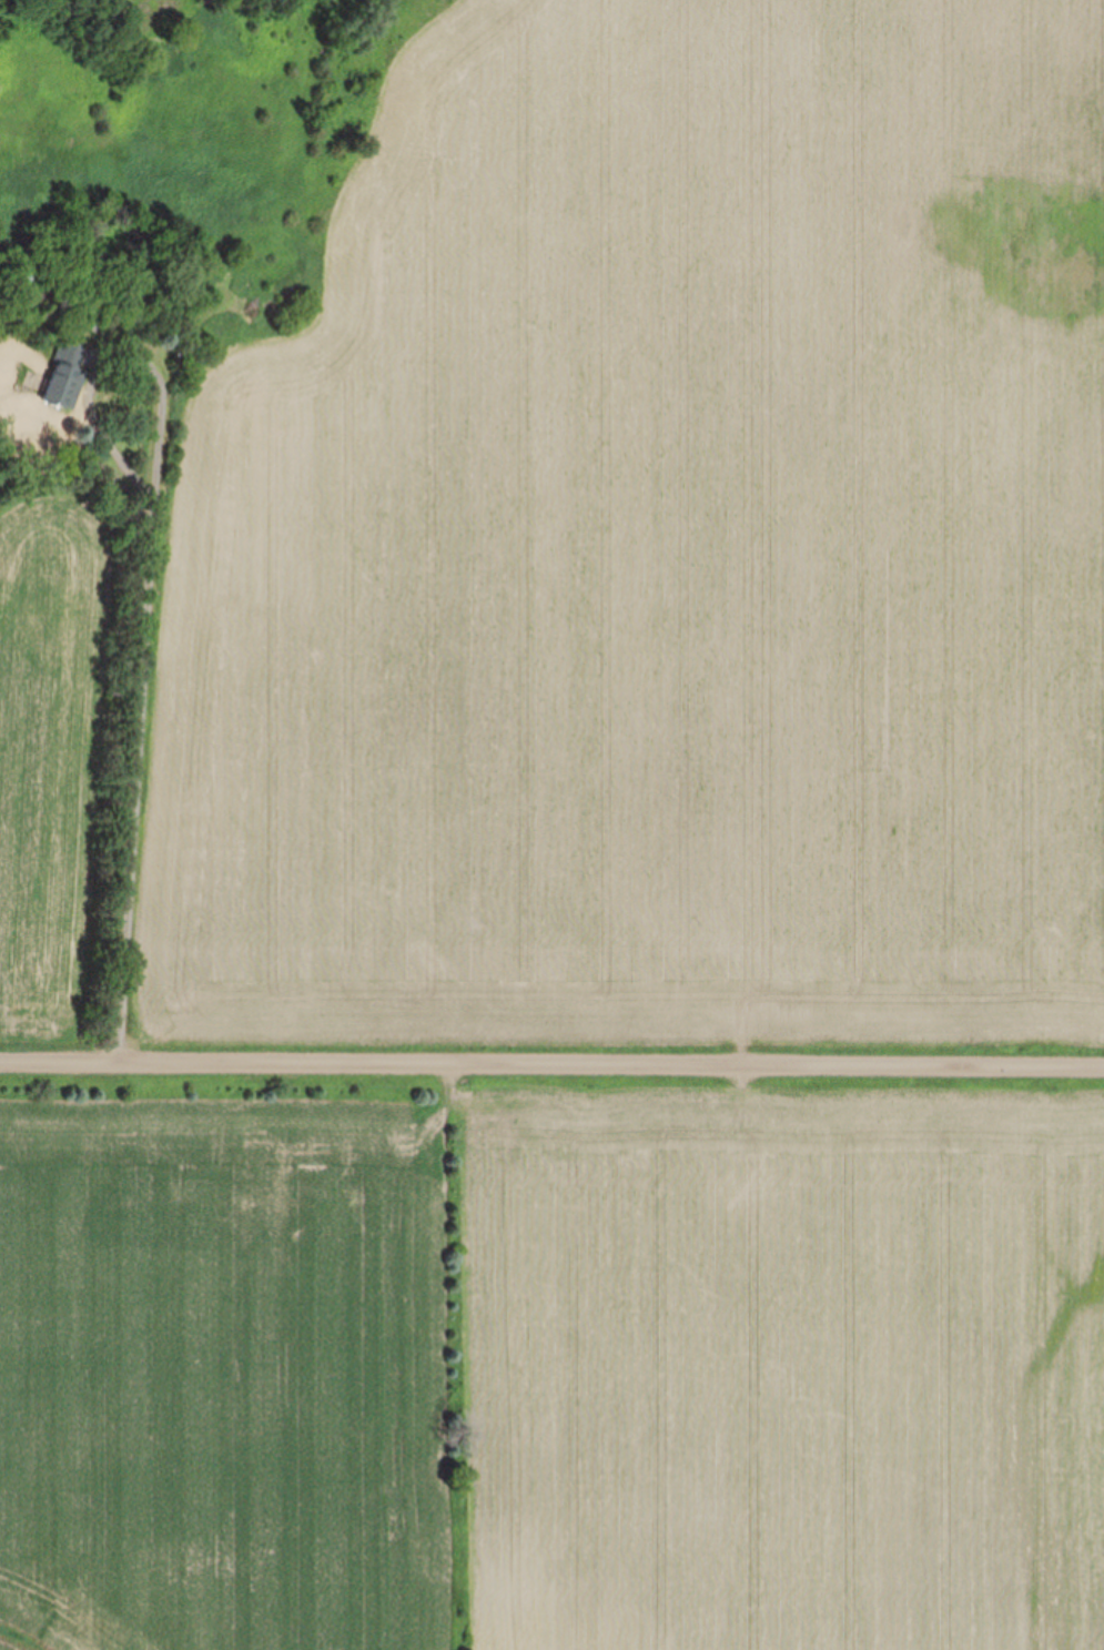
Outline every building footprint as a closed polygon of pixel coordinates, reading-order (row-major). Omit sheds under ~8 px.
[(41,399),(69,410),(84,372),(76,368),(84,348),(65,341),(41,399)]
